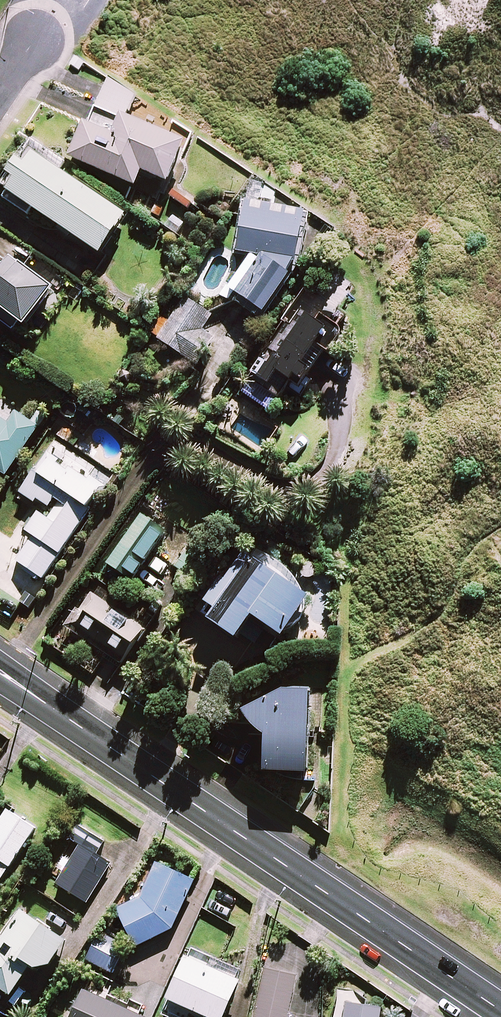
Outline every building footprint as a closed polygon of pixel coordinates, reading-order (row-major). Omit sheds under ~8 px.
[(109,78),(89,122),(86,121),(70,156),(136,186),(143,170),(168,181),(185,141),(127,116),(135,95),(109,78)] [(127,215),(27,148),(2,186),(102,252),(127,215)] [(194,199),(177,188),(169,201),(185,212),(194,199)] [(257,319),(295,264),(298,265),(308,212),(241,200),(232,253),(252,257),(225,297),(257,319)] [(14,331),(20,322),(26,326),(55,289),(14,256),(9,263),(0,256),(0,320),(14,331)] [(221,321),(185,297),(158,338),(194,361),(221,321)] [(284,394),(288,387),(298,394),(345,328),(325,313),(319,321),(301,309),(255,373),(284,394)] [(0,410),(0,470),(6,474),(39,427),(16,411),(12,418),(0,410)] [(105,486),(97,480),(90,476),(95,468),(55,442),(22,492),(42,506),(26,530),(34,535),(16,561),(43,579),(105,486)] [(168,528),(140,511),(107,561),(135,579),(168,528)] [(303,622),(304,601),(309,593),(284,576),(287,572),(256,551),(248,545),(226,578),(217,573),(201,597),(217,608),(212,616),(242,637),(256,617),(282,634),(303,622)] [(148,627),(92,589),(66,628),(121,666),(148,627)] [(311,687),(286,685),(247,710),(248,712),(249,714),(251,716),(253,718),(254,720),(256,722),(258,724),(260,726),(262,728),(264,729),(266,731),(269,732),(268,742),(268,750),(268,768),(310,768),(311,687)] [(8,809),(0,821),(0,878),(2,879),(36,827),(8,809)] [(105,840),(79,824),(71,838),(81,844),(57,883),(88,902),(112,862),(97,853),(105,840)] [(160,863),(140,896),(117,907),(135,944),(172,931),(199,887),(196,885),(160,863)] [(23,908),(0,942),(0,984),(13,993),(33,964),(44,971),(67,938),(23,908)] [(123,950),(98,938),(87,959),(113,972),(123,950)] [(193,944),(158,1015),(163,1016),(222,1016),(245,970),(193,944)] [(265,969),(255,1016),(289,1016),(298,976),(265,969)] [(85,988),(71,1016),(145,1016),(85,988)] [(341,989),(337,1016),(381,1016),(383,1006),(355,1001),(356,992),(341,989)]
